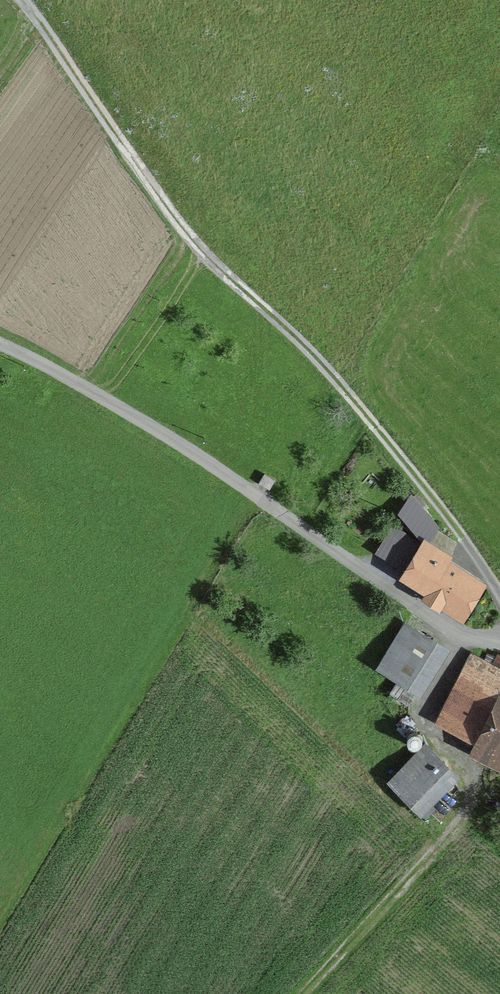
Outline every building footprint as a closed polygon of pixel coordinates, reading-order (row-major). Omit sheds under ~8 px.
[(255,475),(249,484),(261,491),(266,482),(255,475)] [(438,561),(411,545),(387,584),(452,623),(472,590),(435,567),(438,561)] [(434,655),(395,631),(367,676),(406,700),(434,655)] [(461,662),(428,730),(467,748),(459,763),(499,783),(499,673),(497,680),(461,662)] [(415,751),(377,786),(407,818),(445,783),(415,751)]
